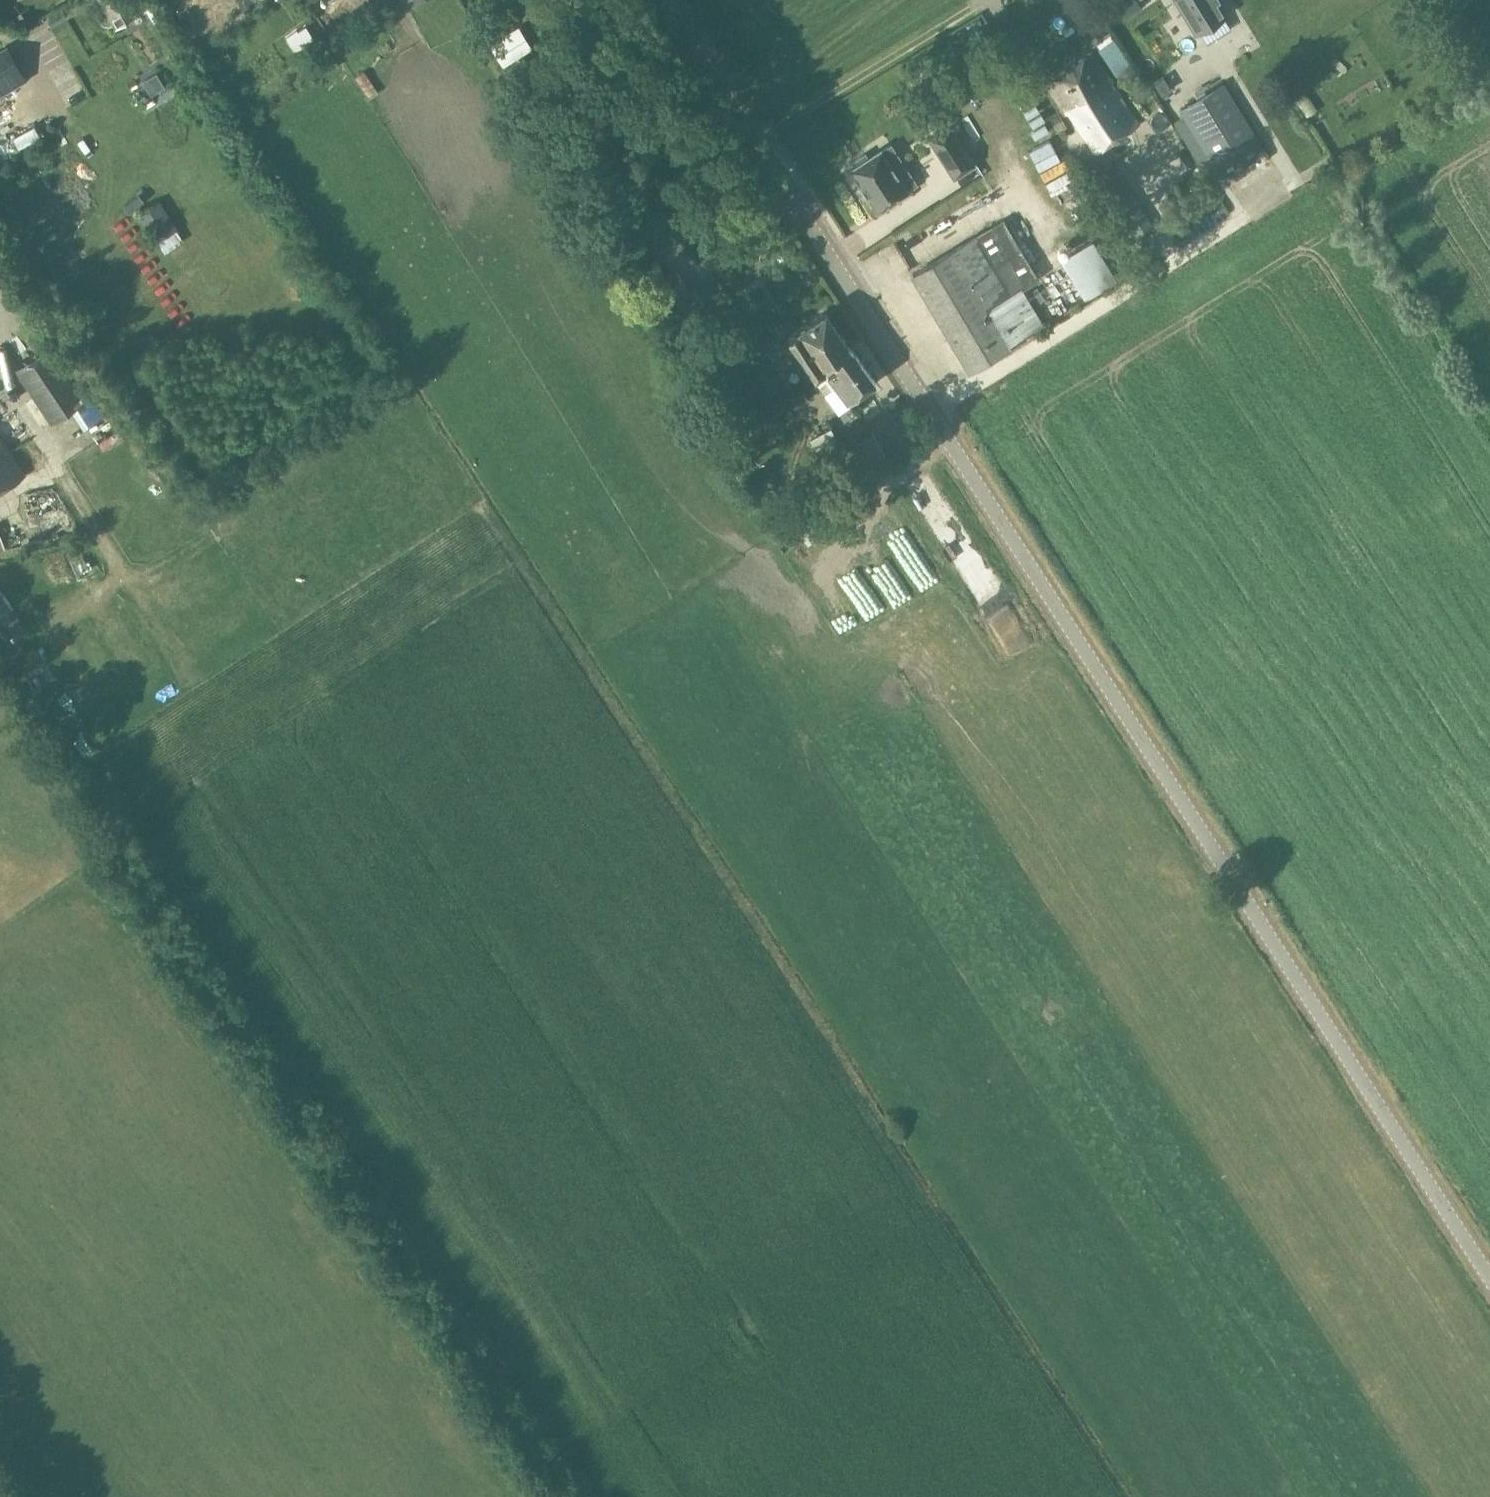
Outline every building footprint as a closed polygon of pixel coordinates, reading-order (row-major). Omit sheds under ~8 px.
[(137,15),(129,0),(100,0),(115,27),(137,15)] [(405,8),(420,0),(401,0),(405,8)] [(1127,17),(1141,8),(1136,1),(1137,0),(1115,0),(1127,17)] [(1196,33),(1199,31),(1207,44),(1231,29),(1223,17),(1227,15),(1218,0),(1175,0),(1196,33)] [(518,26),(490,45),(505,67),(533,48),(518,26)] [(1103,40),(1104,35),(1104,34),(1100,29),(1094,28),(1089,31),(1088,38),(1091,43),(1094,43),(1098,44),(1103,40)] [(1103,57),(1119,47),(1109,32),(1104,35),(1103,40),(1098,44),(1101,48),(1098,50),(1103,57)] [(28,81),(9,47),(0,52),(0,97),(28,81)] [(1088,103),(1113,87),(1109,82),(1111,81),(1091,52),(1048,83),(1067,112),(1069,111),(1077,123),(1094,112),(1088,103)] [(1129,78),(1136,73),(1124,55),(1108,65),(1116,77),(1124,71),(1129,78)] [(356,76),(370,98),(379,93),(365,70),(356,76)] [(142,82),(151,96),(165,88),(157,73),(142,82)] [(1161,96),(1170,90),(1163,78),(1154,84),(1161,96)] [(1266,152),(1224,82),(1179,110),(1221,179),(1266,152)] [(65,101),(81,100),(80,84),(65,85),(65,101)] [(1137,123),(1113,87),(1088,103),(1094,112),(1077,123),(1096,151),(1137,123)] [(949,126),(929,139),(947,166),(967,153),(949,126)] [(900,179),(881,150),(868,159),(865,155),(853,163),(855,167),(852,169),(879,211),(908,192),(907,189),(914,184),(907,174),(900,179)] [(138,214),(157,243),(177,230),(157,200),(138,214)] [(1009,347),(1044,326),(1021,289),(1039,279),(1004,220),(977,236),(913,274),(970,371),(1009,347)] [(1093,242),(1061,261),(1085,300),(1116,281),(1109,269),(1093,242)] [(832,356),(847,346),(825,312),(799,331),(800,332),(790,339),(771,353),(782,370),(801,356),(804,361),(799,365),(809,379),(814,375),(816,378),(825,371),(824,368),(835,360),(832,356)] [(849,345),(847,346),(832,356),(835,360),(824,368),(825,371),(829,375),(827,380),(833,388),(837,387),(847,401),(875,381),(849,345)] [(16,370),(52,424),(86,401),(49,347),(16,370)] [(100,451),(123,441),(118,428),(94,438),(100,451)] [(818,448),(836,439),(831,428),(810,439),(815,450),(818,448)] [(846,476),(886,455),(875,435),(843,451),(836,439),(818,448),(831,474),(842,468),(846,476)] [(24,476),(0,439),(0,491),(24,476)] [(791,504),(792,498),(788,493),(782,492),(777,496),(776,502),(780,507),(786,508),(791,504)] [(878,549),(861,556),(881,604),(898,597),(878,549)] [(841,579),(865,621),(882,612),(858,570),(841,579)] [(920,571),(903,581),(911,596),(928,586),(920,571)] [(0,594),(0,649),(2,651),(28,632),(0,594)] [(836,623),(843,635),(860,624),(853,612),(836,623)] [(35,645),(11,660),(21,676),(45,661),(35,645)]
